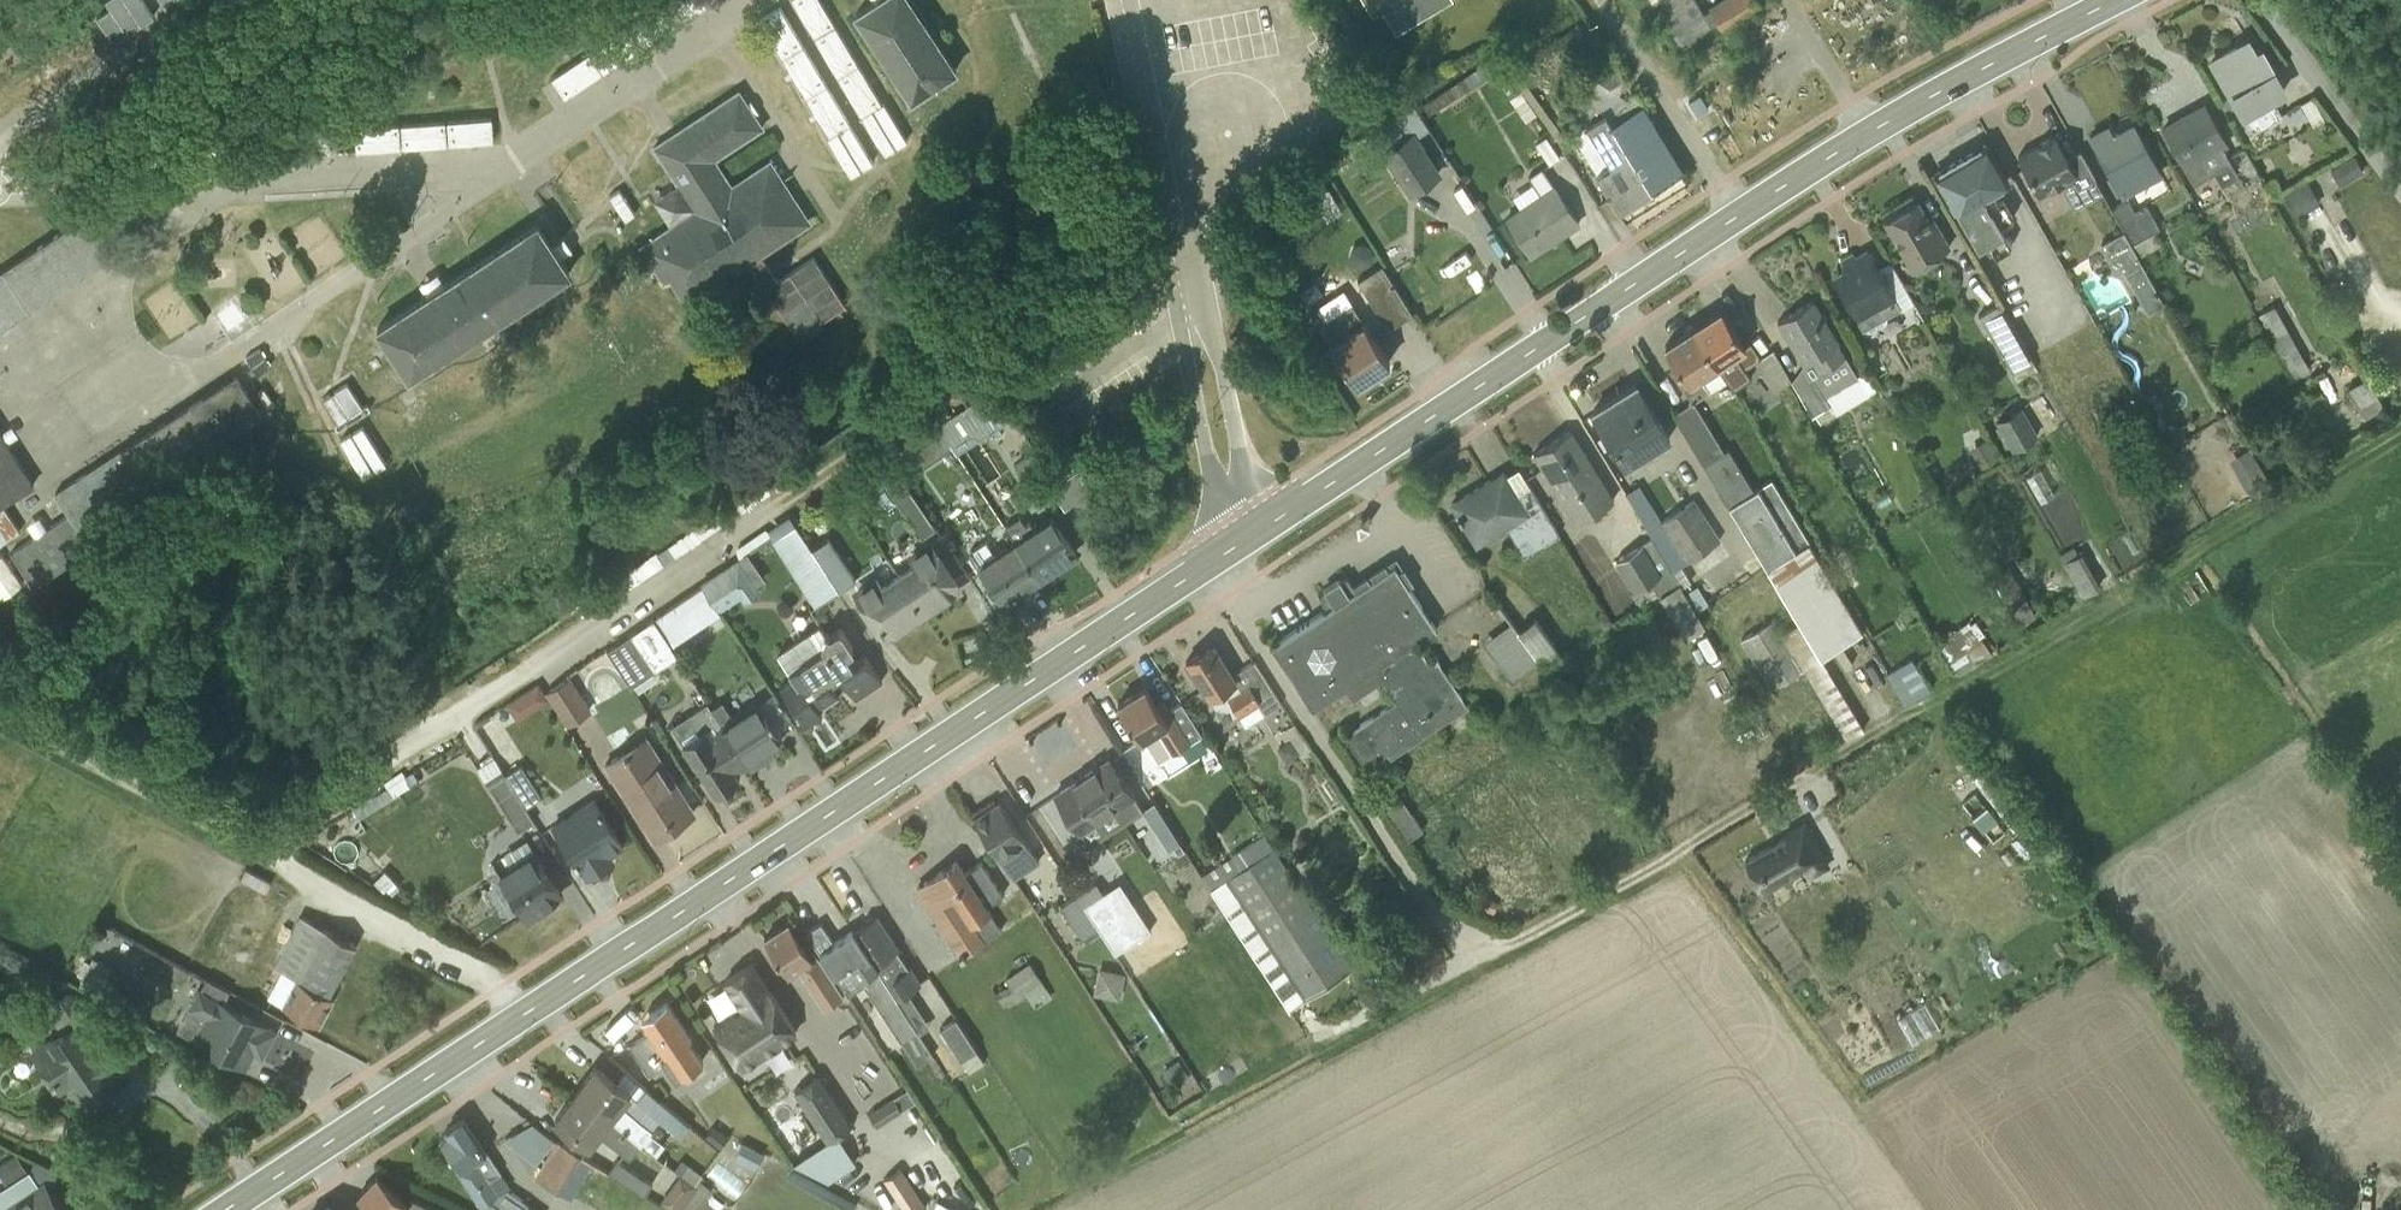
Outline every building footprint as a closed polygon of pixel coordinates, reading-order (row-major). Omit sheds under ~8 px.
[(117,30),(146,20),(138,0),(107,0),(106,1),(117,30)] [(958,71),(911,0),(873,0),(853,14),(910,102),(958,71)] [(1450,0),(1362,0),(1372,17),(1382,10),(1396,33),(1450,0)] [(1679,54),(1721,30),(1723,32),(1762,8),(1757,0),(1720,0),(1708,7),(1709,10),(1703,14),(1696,0),(1648,0),(1679,54)] [(1619,211),(1681,173),(1633,95),(1620,102),(1615,99),(1619,95),(1620,85),(1619,83),(1624,80),(1589,21),(1542,49),(1557,75),(1580,61),(1591,80),(1579,93),(1576,104),(1584,110),(1579,114),(1587,126),(1572,135),(1619,211)] [(477,37),(453,44),(476,132),(501,125),(477,37)] [(2271,99),(2284,92),(2264,56),(2258,59),(2247,42),(2211,62),(2253,134),(2281,117),(2271,99)] [(1549,130),(1554,126),(1506,51),(1422,107),(1428,116),(1504,66),(1549,130)] [(1494,75),(1525,122),(1535,116),(1506,73),(1507,72),(1504,68),(1494,75)] [(669,278),(681,297),(734,262),(738,269),(812,222),(769,159),(732,184),(716,160),(764,127),(756,114),(759,112),(750,99),(747,101),(739,89),(652,147),(676,185),(653,199),(669,224),(639,244),(663,282),(669,278)] [(2313,126),(2324,120),(2311,99),(2300,105),(2313,126)] [(1408,196),(1441,175),(1415,134),(1426,126),(1412,103),(1397,112),(1399,115),(1372,133),(1382,150),(1380,151),(1408,196)] [(2239,178),(2227,159),(2223,149),(2227,148),(2205,108),(2163,131),(2193,185),(2213,174),(2222,187),(2239,178)] [(355,151),(398,150),(397,123),(354,124),(355,151)] [(2123,199),(2161,177),(2133,125),(2112,137),(2107,129),(2090,138),(2123,199)] [(1550,166),(1560,159),(1545,138),(1535,145),(1550,166)] [(2073,210),(2102,192),(2078,153),(2067,160),(2054,138),(2018,158),(2040,197),(2050,190),(2050,189),(2058,184),(2073,210)] [(2009,186),(1986,147),(1936,176),(1978,248),(1982,246),(1989,258),(1995,254),(1996,256),(2011,247),(1999,227),(2012,219),(2002,202),(1999,204),(1994,195),(2009,186)] [(2239,178),(2243,186),(2260,178),(2244,149),(2227,159),(2239,178)] [(2361,174),(2353,159),(2330,171),(2338,187),(2361,174)] [(1530,257),(1578,225),(1553,187),(1541,170),(1528,179),(1539,196),(1505,219),(1530,257)] [(1327,219),(1343,210),(1322,177),(1307,186),(1307,187),(1290,197),(1293,203),(1285,208),(1296,225),(1304,220),(1306,224),(1323,213),(1327,219)] [(2299,219),(2320,206),(2307,183),(2286,196),(2299,219)] [(624,219),(634,213),(619,188),(609,195),(624,219)] [(1912,269),(1951,247),(1932,216),(1927,219),(1917,201),(1884,220),(1912,269)] [(2113,209),(2140,258),(2161,246),(2154,233),(2159,231),(2146,206),(2134,212),(2128,201),(2113,209)] [(112,256),(85,215),(0,271),(0,328),(112,256)] [(375,328),(408,379),(571,273),(560,255),(571,247),(563,236),(552,242),(537,220),(443,282),(436,271),(418,283),(425,293),(375,328)] [(2146,313),(2162,305),(2123,232),(2099,246),(2115,274),(2122,271),(2146,313)] [(1353,266),(1362,269),(1370,264),(1372,254),(1368,246),(1358,244),(1351,248),(1348,259),(1353,266)] [(1863,329),(1899,309),(1901,310),(1913,303),(1890,263),(1878,269),(1872,258),(1860,265),(1852,253),(1842,259),(1841,276),(1834,280),(1863,329)] [(790,333),(844,308),(819,256),(766,280),(790,333)] [(1388,330),(1412,316),(1381,267),(1358,281),(1388,330)] [(173,277),(142,296),(168,338),(199,319),(173,277)] [(1356,384),(1389,363),(1341,291),(1317,307),(1317,308),(1309,312),(1356,384)] [(1865,368),(1855,374),(1837,345),(1839,343),(1813,301),(1778,322),(1803,364),(1791,381),(1792,382),(1813,415),(1814,415),(1820,426),(1878,390),(1865,368)] [(2017,382),(2037,370),(1999,304),(1978,316),(2017,382)] [(2295,381),(2310,373),(2274,307),(2259,315),(2295,381)] [(1751,342),(1744,346),(1721,311),(1693,329),(1726,380),(1739,399),(1766,381),(1774,393),(1792,382),(1791,381),(1771,351),(1761,357),(1751,342)] [(1726,380),(1693,329),(1665,347),(1676,365),(1670,370),(1682,389),(1683,388),(1693,403),(1726,380)] [(38,517),(26,524),(34,537),(11,552),(33,586),(93,548),(83,531),(261,415),(234,375),(55,491),(68,515),(46,528),(38,517)] [(2345,391),(2363,423),(2384,411),(2366,379),(2345,391)] [(338,422),(361,406),(345,381),(321,397),(338,422)] [(1628,468),(1671,442),(1636,384),(1593,410),(1628,468)] [(940,429),(952,447),(956,453),(1004,421),(987,395),(939,426),(940,429)] [(1693,403),(1672,416),(1799,625),(1820,658),(1861,632),(1808,546),(1810,544),(1769,481),(1753,492),(1728,450),(1724,453),(1693,403)] [(2012,452),(2038,437),(2021,408),(1995,423),(1998,428),(1995,430),(2006,450),(2010,448),(2012,452)] [(34,485),(7,443),(18,435),(11,424),(0,431),(0,506),(34,485)] [(903,479),(952,447),(940,429),(891,462),(903,479)] [(1576,524),(1613,501),(1571,431),(1533,454),(1576,524)] [(1982,470),(1998,461),(1986,441),(1970,451),(1982,470)] [(2247,492),(2267,480),(2250,451),(2230,463),(2247,492)] [(1036,495),(1049,488),(1042,476),(1027,455),(1016,461),(1036,495)] [(921,536),(935,527),(898,474),(896,475),(886,460),(875,469),(921,536)] [(1050,487),(1064,508),(1088,492),(1085,487),(1093,482),(1082,466),(1075,471),(1067,460),(1042,476),(1049,488),(1050,487)] [(1523,556),(1558,534),(1529,487),(1517,495),(1503,473),(1452,505),(1478,546),(1506,528),(1523,556)] [(1693,500),(1661,522),(1638,486),(1625,494),(1652,539),(1678,582),(1682,587),(1690,582),(1681,566),(1720,541),(1693,500)] [(756,487),(667,545),(674,556),(758,501),(755,495),(759,492),(756,487)] [(788,514),(767,529),(773,537),(771,538),(816,606),(839,590),(811,548),(788,514)] [(1049,571),(1075,554),(1049,516),(1012,540),(1039,582),(1051,574),(1049,571)] [(811,548),(839,590),(855,579),(827,537),(811,548)] [(922,611),(958,587),(926,539),(906,552),(913,562),(896,573),(922,611)] [(1658,594),(1678,582),(1652,539),(1642,545),(1614,561),(1633,592),(1630,595),(1638,608),(1658,594)] [(1039,582),(1012,540),(993,553),(986,541),(969,551),(1002,602),(1026,586),(1028,589),(1039,582)] [(2082,601),(2101,590),(2081,555),(2077,557),(2073,550),(2060,557),(2064,565),(2063,565),(2082,601)] [(701,585),(718,611),(740,596),(743,601),(760,590),(756,583),(764,578),(746,552),(700,583),(701,585)] [(1368,771),(1467,705),(1436,659),(1429,663),(1414,641),(1435,627),(1394,564),(1356,589),(1346,574),(1317,592),(1328,608),(1271,645),(1312,707),(1344,687),(1352,699),(1358,696),(1364,704),(1378,695),(1379,680),(1382,679),(1396,701),(1345,735),(1368,771)] [(2017,628),(2036,618),(2009,570),(1990,581),(2017,628)] [(922,611),(896,573),(881,583),(874,573),(854,587),(885,635),(922,611)] [(1705,628),(1682,587),(1678,582),(1658,594),(1685,640),(1705,628)] [(674,643),(719,612),(718,611),(701,585),(655,617),(674,643)] [(1683,588),(1696,611),(1707,604),(1696,586),(1690,589),(1687,585),(1683,588)] [(1518,629),(1540,661),(1544,666),(1559,654),(1533,619),(1518,629)] [(1864,731),(1820,658),(1799,625),(1784,634),(1775,620),(1740,642),(1772,691),(1804,670),(1846,741),(1864,731)] [(1512,681),(1540,661),(1518,629),(1512,621),(1482,643),(1512,681)] [(1970,626),(1969,624),(1938,644),(1957,675),(1991,655),(1983,642),(1981,643),(1979,641),(1984,637),(1974,623),(1970,626)] [(855,698),(881,681),(865,656),(852,663),(846,653),(853,648),(840,629),(836,628),(829,633),(823,629),(819,624),(776,651),(793,676),(778,685),(805,724),(821,713),(817,705),(847,686),(855,698)] [(630,686),(654,670),(630,634),(607,650),(630,686)] [(1253,661),(1232,676),(1213,645),(1186,662),(1224,723),(1236,715),(1244,727),(1281,703),(1253,661)] [(1904,706),(1929,692),(1909,662),(1887,675),(1904,706)] [(567,728),(591,712),(569,678),(545,694),(567,728)] [(516,722),(548,701),(536,683),(505,704),(516,722)] [(609,742),(629,734),(623,720),(643,712),(632,686),(592,703),(609,742)] [(1186,745),(1201,736),(1180,704),(1170,711),(1163,701),(1156,705),(1144,687),(1117,705),(1141,741),(1143,740),(1158,763),(1186,745)] [(722,700),(710,708),(749,767),(762,759),(759,753),(783,737),(757,699),(732,715),(722,700)] [(671,726),(715,793),(739,778),(737,775),(749,767),(710,708),(707,702),(671,726)] [(1301,757),(1311,750),(1294,723),(1279,733),(1285,742),(1289,739),(1291,741),(1277,750),(1285,763),(1300,754),(1301,757)] [(653,838),(694,813),(672,779),(674,778),(647,734),(604,762),(653,838)] [(1142,811),(1143,810),(1142,809),(1109,758),(1055,794),(1068,814),(1063,818),(1073,832),(1076,830),(1080,833),(1089,846),(1142,811)] [(481,773),(518,833),(534,822),(525,808),(503,775),(496,764),(481,773)] [(503,775),(525,808),(541,797),(520,764),(503,775)] [(2014,803),(2018,800),(1991,764),(1951,796),(1991,848),(2027,820),(2014,803)] [(609,854),(623,845),(592,797),(552,824),(587,877),(613,859),(609,854)] [(1407,840),(1422,830),(1401,798),(1386,809),(1407,840)] [(1015,879),(1040,863),(999,802),(974,819),(1015,879)] [(1168,850),(1179,842),(1153,802),(1142,809),(1143,810),(1142,811),(1168,850)] [(1827,859),(1804,819),(1781,832),(1784,837),(1744,861),(1748,867),(1746,869),(1756,886),(1758,884),(1763,892),(1803,869),(1809,878),(1829,867),(1825,861),(1827,859)] [(1263,835),(1200,877),(1208,891),(1210,889),(1288,1011),(1303,1001),(1304,1002),(1352,970),(1263,835)] [(525,917),(561,894),(533,851),(497,872),(525,917)] [(962,957),(1001,931),(989,913),(991,912),(987,906),(1003,896),(981,863),(964,874),(956,863),(916,889),(962,957)] [(278,890),(268,884),(267,886),(255,878),(232,915),(269,938),(294,899),(286,894),(285,895),(278,891),(278,890)] [(1473,908),(1492,916),(1498,902),(1479,894),(1473,908)] [(1082,938),(1098,927),(1076,896),(1060,907),(1082,938)] [(332,998),(329,996),(356,945),(299,916),(273,965),(274,966),(268,976),(276,980),(267,998),(318,1024),(332,998)] [(897,951),(898,950),(876,916),(852,932),(918,1035),(929,1027),(907,993),(921,984),(910,967),(908,969),(897,951)] [(823,1010),(843,997),(815,955),(811,958),(788,923),(764,939),(788,975),(787,976),(787,977),(797,971),(823,1010)] [(932,1057),(918,1035),(852,932),(834,943),(821,923),(806,933),(847,996),(863,985),(917,1066),(932,1057)] [(65,979),(98,995),(111,967),(92,959),(81,980),(67,973),(65,979)] [(1029,965),(1005,981),(1008,986),(995,995),(1003,1008),(1024,995),(1034,1010),(1052,999),(1041,983),(1029,965)] [(740,1072),(798,1034),(770,992),(768,994),(749,966),(724,983),(740,1007),(711,1027),(740,1072)] [(1095,994),(1117,999),(1122,977),(1100,972),(1095,994)] [(175,1030),(244,1066),(252,1049),(261,1054),(274,1030),(223,1003),(229,990),(206,978),(201,988),(198,987),(175,1030)] [(86,1099),(140,1063),(117,1029),(101,1039),(70,993),(45,1009),(59,1031),(29,1051),(59,1095),(76,1084),(86,1099)] [(675,1079),(703,1061),(689,1039),(690,1038),(667,1003),(649,1014),(653,1019),(645,1025),(650,1032),(629,1046),(648,1075),(665,1064),(675,1079)] [(969,1075),(985,1065),(955,1020),(939,1030),(969,1075)] [(802,1053),(780,1073),(792,1087),(814,1067),(802,1053)] [(1171,1088),(1189,1077),(1179,1061),(1161,1072),(1171,1088)] [(625,1072),(616,1085),(595,1068),(575,1095),(655,1155),(663,1144),(649,1133),(659,1119),(680,1136),(689,1125),(625,1072)] [(836,1135),(851,1125),(819,1075),(793,1092),(825,1142),(792,1164),(826,1182),(846,1169),(850,1176),(853,1174),(852,1172),(857,1169),(854,1165),(855,1164),(836,1135)] [(875,1127),(914,1101),(905,1090),(893,1098),(892,1097),(867,1114),(875,1127)] [(655,1155),(575,1095),(554,1122),(590,1150),(599,1138),(628,1160),(629,1158),(644,1169),(647,1165),(655,1171),(663,1161),(655,1155)] [(480,1209),(479,1209),(533,1209),(505,1192),(509,1190),(463,1120),(445,1131),(447,1134),(440,1140),(459,1169),(455,1172),(480,1209)] [(504,1141),(534,1165),(552,1144),(531,1126),(504,1141)] [(703,1137),(718,1148),(726,1137),(711,1126),(703,1137)] [(561,1196),(570,1202),(591,1166),(555,1145),(533,1182),(560,1198),(561,1196)] [(26,1173),(15,1155),(0,1165),(0,1177),(6,1186),(26,1173)] [(680,1174),(697,1187),(701,1182),(705,1177),(681,1159),(674,1169),(680,1174)] [(642,1196),(650,1182),(615,1162),(606,1174),(642,1196)] [(858,1200),(793,1167),(785,1182),(840,1209),(853,1209),(858,1200)] [(926,1208),(900,1171),(883,1182),(901,1209),(923,1209),(926,1208)] [(697,1187),(680,1174),(660,1202),(671,1209),(680,1209),(697,1187)] [(408,1205),(377,1176),(357,1197),(370,1209),(430,1209),(412,1201),(408,1205)] [(975,1202),(978,1200),(966,1181),(952,1190),(959,1201),(962,1200),(968,1209),(976,1204),(975,1202)] [(42,1182),(0,1209),(60,1209),(42,1182)] [(697,1187),(680,1209),(696,1209),(711,1190),(701,1182),(697,1187)]
